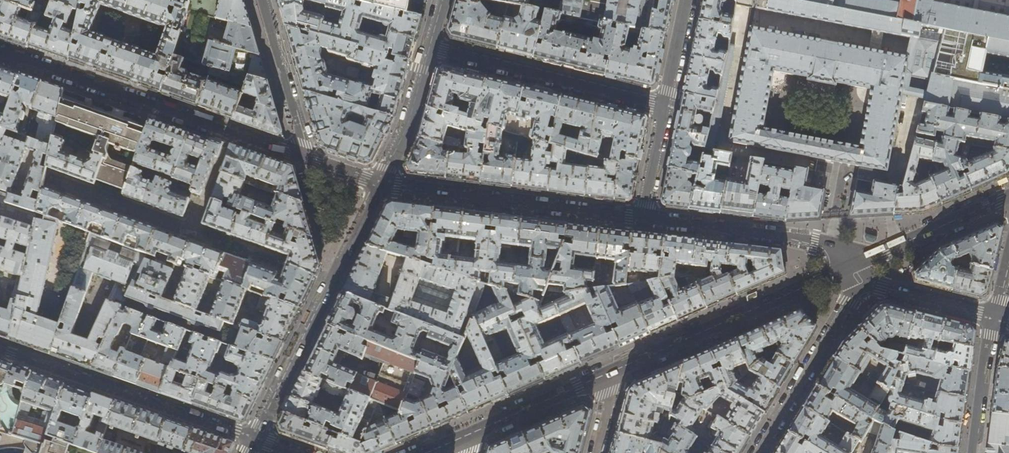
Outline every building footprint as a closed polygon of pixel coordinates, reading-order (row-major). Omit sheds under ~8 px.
[(22,9),(27,11),(40,15),(42,16),(43,14),(40,12),(42,6),(31,2),(30,0),(0,0),(0,1),(22,9)] [(52,1),(79,12),(81,3),(72,0),(48,0),(52,1)] [(81,3),(79,12),(76,28),(69,60),(134,83),(178,99),(197,105),(211,67),(202,65),(201,68),(204,73),(202,80),(188,75),(187,71),(183,70),(181,71),(185,60),(173,57),(180,33),(187,10),(189,1),(185,0),(82,0),(81,3)] [(244,0),(220,0),(215,18),(229,22),(252,28),(248,13),(244,0)] [(329,0),(278,0),(281,10),(294,6),(303,8),(304,3),(312,5),(313,2),(324,5),(321,13),(325,13),(326,9),(329,0)] [(326,9),(343,13),(341,20),(361,26),(363,19),(377,23),(376,27),(384,30),(383,32),(415,41),(418,30),(422,17),(407,14),(382,9),(346,0),(329,0),(326,9)] [(382,9),(407,14),(410,0),(346,0),(382,9)] [(485,0),(484,0),(456,0),(452,14),(448,31),(451,38),(472,43),(497,49),(508,5),(490,1),(490,5),(493,5),(490,18),(480,6),(480,5),(484,5),(485,0)] [(485,0),(490,1),(508,5),(512,5),(522,7),(528,8),(530,0),(484,0),(485,0)] [(561,15),(577,18),(579,18),(581,10),(583,0),(564,0),(561,15)] [(605,15),(581,10),(579,18),(584,19),(618,26),(649,32),(653,11),(655,0),(608,0),(605,15)] [(660,0),(658,9),(656,9),(656,12),(653,11),(649,32),(666,35),(673,0),(660,0)] [(736,5),(737,0),(704,0),(699,22),(732,29),(736,5)] [(756,8),(755,8),(755,9),(911,38),(907,58),(750,28),(729,141),(860,167),(857,179),(874,183),(871,196),(864,194),(865,189),(856,187),(850,217),(873,216),(894,215),(899,187),(903,188),(906,177),(900,176),(898,186),(884,183),(886,172),(887,171),(901,95),(925,99),(923,104),(924,105),(999,119),(1004,120),(1008,121),(1008,90),(932,75),(943,31),(1008,43),(1008,0),(758,0),(756,8)] [(22,9),(0,1),(0,38),(7,41),(28,49),(35,28),(40,15),(27,11),(26,13),(29,14),(26,21),(19,19),(22,9)] [(76,28),(79,12),(52,1),(46,18),(50,19),(76,28)] [(508,19),(509,15),(510,15),(512,5),(508,5),(497,49),(514,53),(534,58),(543,24),(537,22),(540,11),(528,8),(522,7),(519,19),(515,21),(508,19)] [(704,150),(718,153),(718,149),(717,149),(718,143),(716,142),(743,6),(736,5),(732,29),(730,41),(729,46),(727,53),(727,54),(724,66),(722,77),(719,90),(717,102),(714,115),(712,121),(709,131),(707,138),(704,150)] [(304,8),(303,8),(294,6),(281,10),(284,20),(286,27),(319,37),(323,23),(324,18),(304,13),(304,11),(304,9),(304,8)] [(193,37),(200,14),(187,10),(180,33),(193,37)] [(577,18),(561,15),(546,12),(543,24),(534,58),(555,64),(588,72),(605,76),(618,26),(584,19),(584,20),(585,20),(585,22),(585,25),(585,26),(586,27),(593,29),(594,28),(595,27),(599,28),(598,30),(599,31),(602,32),(599,42),(569,34),(568,34),(566,34),(565,35),(564,34),(563,36),(556,34),(558,24),(559,24),(560,24),(561,23),(561,20),(564,21),(564,23),(565,23),(572,25),(573,24),(575,20),(576,19),(577,19),(577,18)] [(28,49),(37,49),(44,51),(69,60),(76,28),(50,19),(49,22),(53,24),(51,31),(47,29),(46,31),(35,28),(28,49)] [(359,33),(361,26),(341,20),(339,27),(323,23),(319,37),(360,48),(409,62),(412,51),(415,41),(383,32),(383,35),(374,33),(373,37),(359,33)] [(252,28),(229,22),(223,45),(260,56),(256,43),(252,28)] [(730,41),(732,29),(699,22),(695,40),(691,59),(724,66),(727,54),(721,52),(718,55),(714,54),(715,48),(717,49),(719,42),(717,41),(718,35),(722,36),(723,39),(730,41)] [(656,83),(661,59),(666,35),(649,32),(618,26),(605,76),(627,82),(649,87),(656,83)] [(360,48),(319,37),(286,27),(299,75),(305,93),(344,104),(350,82),(328,76),(326,74),(327,73),(328,72),(327,71),(326,63),(324,62),(323,61),(322,62),(320,54),(321,48),(329,51),(328,52),(328,53),(329,53),(347,59),(347,60),(348,61),(355,64),(360,48)] [(1008,90),(1008,79),(981,74),(985,54),(1008,58),(1008,43),(943,31),(932,75),(1008,90)] [(265,71),(260,56),(223,45),(209,41),(202,65),(211,67),(249,77),(268,82),(265,71)] [(402,87),(409,62),(360,48),(355,64),(363,66),(363,67),(363,68),(365,69),(370,70),(372,70),(372,69),(378,70),(378,72),(377,72),(376,72),(375,73),(374,74),(372,82),(373,83),(374,84),(373,89),(367,87),(367,86),(365,84),(361,83),(360,82),(359,82),(358,83),(357,84),(350,82),(344,104),(393,118),(402,87)] [(722,77),(724,66),(691,59),(688,77),(684,95),(717,102),(719,90),(713,89),(710,91),(706,91),(708,84),(710,85),(711,78),(709,78),(710,72),(714,72),(716,76),(722,77)] [(20,75),(0,67),(0,101),(1,101),(4,101),(5,100),(6,98),(12,100),(15,91),(16,88),(20,75)] [(245,88),(249,77),(211,67),(197,105),(216,112),(234,118),(240,102),(241,98),(243,93),(220,84),(222,80),(245,88)] [(487,78),(460,71),(443,67),(437,71),(431,92),(427,108),(474,122),(487,78)] [(37,80),(20,75),(16,88),(22,90),(21,92),(18,95),(15,91),(12,100),(6,116),(2,128),(7,130),(17,134),(19,134),(19,133),(19,132),(18,131),(18,130),(23,114),(28,108),(33,110),(42,82),(37,80)] [(272,96),(268,82),(249,77),(245,88),(243,93),(241,98),(247,100),(249,96),(256,98),(254,103),(276,111),(272,96)] [(531,139),(550,145),(562,96),(544,92),(505,82),(487,78),(474,122),(488,126),(502,130),(503,131),(506,117),(510,115),(517,116),(516,119),(516,120),(524,122),(526,121),(527,118),(535,120),(531,139)] [(51,85),(42,82),(33,110),(40,112),(37,120),(39,124),(40,124),(36,141),(51,146),(53,137),(53,134),(56,123),(61,99),(63,90),(51,85)] [(372,162),(382,142),(393,118),(344,104),(305,93),(314,124),(320,145),(325,150),(342,156),(349,159),(365,165),(372,162)] [(714,115),(717,102),(684,95),(680,114),(676,132),(707,138),(709,131),(694,127),(695,124),(696,124),(697,125),(698,126),(700,126),(703,124),(704,122),(704,120),(703,118),(702,117),(700,116),(699,117),(697,117),(698,112),(714,115)] [(598,105),(580,101),(562,96),(550,145),(553,146),(566,150),(589,156),(598,105)] [(73,103),(61,99),(56,123),(99,138),(94,154),(103,158),(96,180),(110,185),(125,191),(127,185),(129,181),(133,168),(114,162),(111,159),(109,157),(108,154),(107,149),(108,144),(138,154),(146,130),(139,127),(73,103)] [(281,128),(276,111),(254,103),(251,112),(247,110),(249,105),(240,102),(234,118),(233,121),(251,127),(284,138),(281,128)] [(621,111),(598,105),(589,156),(589,157),(597,159),(605,161),(618,165),(619,165),(619,156),(626,158),(639,161),(643,142),(647,123),(643,116),(621,111)] [(999,119),(924,105),(922,114),(925,115),(922,126),(919,125),(916,134),(917,134),(937,138),(964,143),(966,137),(987,141),(985,147),(993,149),(1008,152),(1008,121),(1004,120),(1003,126),(998,125),(999,119)] [(488,126),(474,122),(427,108),(423,122),(418,137),(443,144),(446,145),(450,146),(458,147),(460,140),(445,137),(448,127),(467,133),(465,148),(468,149),(485,151),(488,126)] [(150,120),(146,130),(138,154),(134,164),(154,171),(160,154),(151,151),(149,147),(151,146),(151,145),(151,143),(154,141),(155,142),(154,144),(159,146),(160,143),(163,145),(169,127),(155,122),(150,120)] [(502,130),(488,126),(485,151),(481,183),(497,185),(512,187),(515,160),(515,157),(506,156),(505,159),(499,159),(502,130)] [(0,192),(0,201),(36,213),(38,203),(31,200),(33,192),(40,194),(42,187),(46,168),(41,167),(44,154),(49,156),(51,146),(36,141),(27,137),(23,136),(19,134),(17,134),(15,140),(5,137),(7,130),(2,128),(0,127),(0,142),(2,143),(0,149),(0,189),(3,190),(2,193),(0,192)] [(176,129),(169,127),(163,145),(167,146),(166,148),(170,150),(171,147),(172,148),(174,151),(173,151),(172,153),(172,154),(172,156),(170,157),(160,154),(154,171),(174,178),(189,134),(176,129)] [(704,150),(707,138),(676,132),(672,151),(668,169),(692,175),(697,176),(701,164),(692,162),(688,163),(687,162),(688,159),(690,159),(691,158),(692,152),(692,150),(690,149),(691,145),(692,144),(696,148),(704,150)] [(196,137),(189,134),(174,178),(172,184),(152,176),(143,203),(184,218),(190,198),(189,198),(188,199),(174,193),(178,181),(191,185),(189,191),(192,192),(199,169),(188,164),(189,160),(194,162),(195,158),(202,160),(209,141),(196,137)] [(933,161),(937,138),(917,134),(906,177),(903,188),(899,187),(894,215),(909,214),(923,213),(931,209),(941,205),(930,179),(914,185),(912,184),(914,183),(920,159),(933,161)] [(553,146),(550,145),(531,139),(518,135),(518,138),(533,142),(531,157),(526,156),(525,161),(515,160),(512,187),(529,189),(548,191),(551,169),(551,163),(553,146)] [(63,142),(53,137),(51,146),(49,156),(48,160),(47,163),(46,167),(68,175),(94,185),(96,180),(103,158),(94,154),(92,154),(90,161),(86,163),(62,154),(62,150),(64,142),(63,142)] [(441,150),(443,144),(418,137),(417,141),(405,167),(409,174),(414,175),(425,176),(446,179),(450,146),(446,145),(446,147),(447,149),(445,149),(444,152),(443,153),(443,151),(441,150)] [(962,151),(964,143),(937,138),(933,161),(932,164),(931,171),(929,177),(930,179),(941,205),(957,198),(971,192),(958,164),(960,158),(955,157),(957,150),(962,151)] [(215,143),(209,141),(202,160),(199,169),(192,192),(191,193),(196,194),(200,196),(203,191),(216,157),(218,158),(222,146),(215,143)] [(964,143),(962,151),(960,158),(958,164),(971,192),(990,184),(1006,176),(1008,173),(1008,152),(993,149),(992,152),(968,163),(966,160),(970,144),(964,143)] [(460,148),(458,147),(450,146),(446,179),(464,181),(481,183),(485,151),(468,149),(467,153),(459,152),(460,148)] [(566,150),(553,146),(551,163),(557,163),(557,170),(551,169),(548,191),(565,193),(585,196),(589,159),(587,158),(586,160),(584,160),(582,161),(580,167),(564,165),(566,150)] [(231,147),(221,174),(244,182),(247,176),(258,179),(265,159),(248,153),(231,147)] [(730,162),(731,156),(718,153),(704,150),(701,164),(697,176),(696,182),(701,183),(702,185),(703,186),(702,188),(698,188),(699,185),(695,184),(694,189),(689,209),(704,211),(721,213),(727,180),(728,176),(722,175),(721,182),(714,181),(717,166),(729,167),(730,162)] [(595,168),(597,159),(589,157),(589,159),(585,196),(600,198),(614,200),(618,165),(605,161),(604,169),(595,168)] [(635,180),(639,161),(626,158),(626,161),(623,161),(623,162),(621,162),(619,165),(618,165),(614,200),(622,201),(626,201),(632,197),(635,180)] [(280,164),(265,159),(258,179),(255,186),(271,192),(273,189),(275,189),(275,190),(274,193),(277,194),(303,204),(297,183),(292,168),(280,164)] [(762,166),(763,161),(749,159),(745,183),(727,180),(721,213),(735,215),(753,217),(758,190),(759,186),(762,166)] [(795,172),(762,166),(759,186),(769,187),(769,189),(771,190),(771,192),(758,190),(753,217),(767,219),(785,221),(795,172)] [(129,181),(132,182),(130,187),(127,185),(125,191),(123,196),(133,199),(143,203),(152,176),(133,168),(129,181)] [(795,172),(785,221),(804,220),(819,219),(824,191),(805,187),(808,170),(796,168),(795,172)] [(691,179),(692,175),(668,169),(664,187),(662,200),(666,206),(676,207),(689,209),(694,189),(691,189),(692,186),(689,184),(687,184),(688,180),(689,180),(691,179)] [(239,196),(244,182),(221,174),(212,200),(223,205),(226,199),(230,201),(228,206),(239,211),(252,215),(260,219),(276,225),(278,220),(285,223),(286,225),(285,228),(313,239),(306,216),(303,204),(277,194),(271,208),(239,196)] [(42,187),(40,194),(38,203),(36,213),(48,218),(51,211),(55,209),(65,213),(66,217),(64,223),(78,228),(86,203),(64,195),(42,187)] [(239,211),(228,206),(223,205),(212,200),(207,213),(203,225),(232,236),(236,227),(234,226),(239,211)] [(9,340),(27,256),(13,251),(15,244),(28,249),(36,213),(0,201),(0,239),(7,242),(5,249),(0,247),(0,271),(17,276),(8,311),(0,309),(0,337),(9,340)] [(393,202),(386,206),(378,221),(367,245),(388,252),(408,259),(422,263),(422,257),(429,258),(435,207),(412,205),(393,202)] [(105,210),(86,203),(78,228),(88,232),(90,225),(94,223),(103,227),(105,231),(102,237),(113,241),(123,217),(105,210)] [(459,210),(435,207),(429,258),(429,260),(434,262),(433,267),(456,275),(458,258),(442,257),(444,237),(461,239),(464,211),(459,210)] [(232,236),(289,257),(286,267),(287,267),(287,266),(297,269),(315,277),(319,271),(321,266),(314,242),(313,239),(285,228),(276,225),(260,219),(259,221),(256,220),(255,222),(250,220),(252,215),(239,211),(234,226),(236,227),(232,236)] [(469,212),(464,211),(461,239),(478,241),(476,261),(458,258),(456,275),(481,283),(482,272),(487,273),(493,215),(469,212)] [(48,218),(36,213),(28,249),(27,256),(9,340),(18,344),(38,351),(50,355),(58,330),(60,325),(37,317),(59,222),(48,218)] [(516,218),(493,215),(487,273),(491,273),(490,286),(491,286),(505,291),(506,284),(514,285),(517,266),(500,264),(502,245),(519,247),(522,218),(516,218)] [(139,223),(123,217),(113,241),(124,245),(126,238),(129,235),(131,236),(131,237),(137,239),(138,239),(139,239),(139,243),(136,250),(149,254),(157,229),(139,223)] [(530,219),(522,218),(519,247),(531,248),(528,268),(517,266),(514,285),(520,286),(519,296),(529,299),(534,301),(535,291),(545,293),(553,271),(554,271),(546,269),(548,250),(561,252),(565,241),(567,224),(530,219)] [(584,226),(567,224),(565,241),(561,252),(556,264),(562,265),(561,272),(553,271),(545,293),(543,297),(551,296),(587,291),(588,282),(594,283),(594,282),(595,272),(573,270),(575,256),(596,259),(600,228),(584,226)] [(975,234),(951,244),(959,261),(960,263),(963,264),(967,265),(968,260),(966,256),(969,254),(972,261),(971,266),(992,271),(997,253),(1002,229),(997,224),(975,234)] [(617,230),(600,228),(596,259),(595,272),(594,282),(604,284),(606,266),(601,266),(601,259),(616,261),(613,287),(622,286),(625,285),(626,278),(627,270),(632,232),(617,230)] [(174,235),(157,229),(149,254),(156,257),(158,253),(171,257),(169,262),(175,264),(177,264),(179,259),(184,261),(190,242),(174,235)] [(649,234),(632,232),(627,270),(659,274),(661,259),(656,258),(656,257),(654,256),(654,253),(657,254),(657,252),(662,253),(665,236),(649,234)] [(65,324),(66,326),(64,330),(62,331),(58,330),(50,355),(63,360),(91,369),(103,346),(99,344),(98,342),(100,339),(102,338),(106,339),(122,307),(127,297),(132,287),(125,284),(130,273),(138,276),(149,254),(136,250),(132,248),(126,246),(124,245),(113,241),(102,237),(91,233),(87,246),(92,248),(84,269),(79,267),(61,323),(65,324)] [(670,237),(665,236),(662,253),(662,255),(669,255),(668,260),(661,259),(659,274),(658,281),(673,278),(675,278),(676,264),(692,266),(696,240),(670,237)] [(713,242),(696,240),(692,266),(707,268),(707,266),(709,266),(709,263),(712,263),(711,273),(725,271),(726,266),(729,244),(713,242)] [(208,248),(190,242),(184,261),(188,262),(186,268),(187,268),(196,271),(198,267),(203,269),(201,273),(210,276),(216,278),(217,276),(219,272),(225,255),(208,248)] [(736,295),(755,287),(785,274),(781,251),(756,248),(729,244),(726,266),(737,267),(737,270),(727,275),(736,295)] [(959,261),(951,244),(939,249),(931,257),(914,274),(916,281),(931,285),(952,291),(958,269),(954,268),(955,262),(959,261)] [(388,252),(367,245),(356,267),(343,293),(464,340),(466,333),(473,316),(473,315),(485,284),(481,283),(456,275),(433,267),(422,263),(408,259),(394,298),(391,298),(374,293),(388,252)] [(169,262),(156,257),(149,254),(138,276),(138,277),(139,278),(140,275),(144,276),(141,285),(135,282),(132,287),(162,298),(175,264),(169,262)] [(238,260),(225,255),(219,272),(227,274),(224,281),(244,289),(252,265),(244,262),(244,261),(238,258),(238,260)] [(962,270),(963,264),(960,263),(958,269),(952,291),(965,294),(980,298),(987,294),(989,283),(992,271),(971,266),(969,272),(962,270)] [(308,293),(315,277),(297,269),(287,266),(287,267),(286,267),(281,280),(278,274),(252,264),(252,265),(244,289),(246,289),(250,291),(251,287),(267,292),(265,296),(300,309),(308,293)] [(201,273),(196,271),(187,268),(174,303),(197,311),(210,276),(201,273)] [(725,271),(711,273),(710,273),(711,277),(705,280),(704,277),(705,276),(704,274),(692,276),(707,308),(721,302),(736,295),(727,275),(725,271)] [(679,291),(673,278),(658,281),(668,303),(670,307),(677,321),(693,314),(707,308),(692,276),(691,275),(681,277),(682,281),(686,279),(688,286),(679,291)] [(246,289),(244,289),(224,281),(211,317),(227,322),(234,325),(246,289)] [(658,281),(631,285),(628,285),(631,293),(632,294),(649,286),(656,301),(653,302),(652,299),(637,305),(649,333),(663,327),(677,321),(670,307),(665,309),(663,305),(668,303),(658,281)] [(628,285),(625,285),(622,286),(626,295),(631,293),(628,285)] [(512,307),(505,291),(491,286),(499,305),(473,315),(473,316),(509,395),(526,387),(544,379),(538,364),(532,367),(530,362),(536,360),(512,307)] [(132,287),(127,297),(146,304),(148,308),(153,310),(156,308),(192,321),(193,325),(198,327),(202,325),(221,332),(223,327),(225,327),(227,322),(211,317),(204,314),(203,317),(196,314),(197,311),(174,303),(162,298),(132,287)] [(610,288),(598,289),(595,290),(620,346),(635,340),(649,333),(637,305),(634,299),(632,301),(634,304),(620,310),(610,288)] [(595,290),(593,290),(587,291),(551,296),(560,316),(568,335),(581,363),(601,355),(620,346),(595,290)] [(457,358),(464,340),(343,293),(336,307),(328,324),(344,331),(349,333),(366,340),(370,341),(420,362),(450,374),(457,358)] [(291,327),(300,309),(265,296),(262,295),(257,309),(267,312),(262,326),(261,326),(259,327),(259,325),(245,321),(244,321),(243,324),(238,323),(237,326),(243,328),(283,343),(291,327)] [(551,296),(543,297),(541,303),(534,301),(529,299),(512,307),(536,360),(538,364),(544,379),(562,372),(581,363),(568,335),(545,345),(536,327),(560,316),(551,296)] [(871,315),(858,327),(880,350),(896,354),(897,354),(901,355),(904,356),(905,356),(907,347),(891,343),(889,346),(884,343),(889,339),(890,339),(892,339),(894,339),(896,337),(908,340),(909,339),(915,312),(900,308),(887,305),(879,307),(871,315)] [(149,317),(122,307),(106,339),(103,346),(91,369),(100,373),(113,377),(126,350),(122,349),(119,354),(111,351),(111,348),(115,338),(118,336),(123,326),(126,324),(133,327),(134,330),(132,334),(133,335),(140,337),(149,317)] [(761,328),(769,347),(779,342),(782,345),(776,355),(793,365),(805,346),(816,328),(815,327),(801,310),(782,319),(761,328)] [(931,316),(915,312),(909,339),(924,343),(922,351),(907,347),(905,356),(907,357),(909,357),(934,363),(937,351),(932,349),(933,341),(939,342),(939,341),(945,320),(931,316)] [(509,395),(473,316),(466,333),(483,371),(466,378),(457,358),(450,374),(451,375),(456,387),(468,413),(488,404),(509,395)] [(149,317),(140,337),(146,339),(167,347),(178,351),(187,330),(168,323),(164,331),(166,332),(165,335),(165,337),(163,338),(162,334),(154,331),(158,320),(149,317)] [(945,320),(939,341),(953,345),(973,349),(974,341),(975,333),(971,327),(959,323),(945,320)] [(344,331),(328,324),(316,349),(304,373),(378,402),(386,406),(400,411),(405,399),(407,394),(413,379),(414,376),(420,362),(370,341),(367,348),(363,347),(366,340),(349,333),(346,338),(339,335),(340,333),(343,334),(344,331)] [(898,355),(897,354),(896,354),(880,350),(858,327),(842,343),(840,346),(833,357),(858,372),(868,357),(886,368),(877,383),(889,390),(893,380),(900,365),(900,364),(895,362),(897,359),(898,358),(898,357),(898,355)] [(278,353),(283,343),(243,328),(235,348),(242,351),(247,352),(263,358),(274,361),(278,353)] [(749,333),(735,339),(751,369),(758,363),(754,353),(756,353),(757,355),(765,352),(766,356),(771,352),(769,347),(761,328),(749,333)] [(231,392),(234,393),(254,402),(265,380),(274,361),(263,358),(247,352),(245,358),(240,356),(242,351),(235,348),(211,339),(209,344),(204,342),(205,337),(194,333),(190,344),(194,345),(187,363),(175,358),(170,368),(188,375),(189,371),(197,374),(196,378),(200,380),(210,384),(217,386),(224,389),(226,384),(232,387),(231,392)] [(146,339),(140,337),(133,335),(126,350),(113,377),(146,389),(175,399),(192,405),(200,380),(196,378),(188,375),(170,368),(175,358),(178,351),(167,347),(161,362),(160,362),(159,364),(140,357),(146,339)] [(725,344),(710,350),(716,365),(720,363),(723,369),(721,370),(720,367),(717,368),(724,385),(727,391),(736,383),(737,382),(733,372),(735,369),(739,367),(739,370),(742,377),(746,374),(751,369),(735,339),(725,344)] [(998,369),(1008,370),(1008,340),(1005,341),(1002,351),(998,369)] [(971,360),(973,349),(953,345),(952,349),(951,353),(948,353),(947,353),(937,351),(934,363),(949,367),(953,368),(970,373),(971,360)] [(684,361),(678,383),(682,384),(682,387),(684,387),(682,396),(689,400),(724,385),(717,368),(714,370),(713,367),(716,366),(716,365),(710,350),(696,356),(684,361)] [(776,355),(771,352),(766,356),(773,359),(770,364),(762,360),(758,363),(751,369),(779,389),(786,376),(793,365),(776,355)] [(860,373),(858,372),(833,357),(825,370),(816,385),(830,393),(832,389),(837,391),(834,396),(870,417),(872,419),(878,408),(879,407),(850,390),(860,373)] [(907,364),(900,365),(893,380),(904,383),(906,376),(917,374),(939,381),(936,393),(948,396),(966,399),(968,385),(970,373),(953,368),(951,377),(947,376),(949,367),(934,363),(909,357),(907,364)] [(6,384),(13,367),(10,366),(6,364),(6,363),(3,362),(1,361),(0,362),(0,422),(8,434),(13,436),(22,404),(19,402),(17,400),(16,399),(15,397),(14,395),(13,391),(13,386),(6,384)] [(678,383),(684,361),(660,372),(635,383),(627,392),(616,434),(662,445),(664,439),(655,436),(655,432),(653,432),(655,424),(658,424),(660,415),(658,415),(660,409),(671,412),(672,409),(674,401),(676,392),(678,383)] [(414,376),(429,382),(430,381),(434,389),(432,396),(420,401),(433,429),(451,421),(468,413),(456,387),(444,392),(451,375),(450,374),(420,362),(414,376)] [(20,389),(26,390),(24,396),(22,404),(13,436),(13,437),(45,445),(46,442),(47,437),(65,384),(43,376),(14,366),(13,367),(6,384),(13,386),(20,389)] [(751,369),(746,374),(756,380),(752,389),(749,389),(747,389),(736,383),(727,391),(764,414),(772,400),(779,389),(751,369)] [(998,369),(995,389),(992,414),(1008,415),(1008,370),(998,369)] [(370,422),(378,402),(304,373),(295,392),(292,397),(284,413),(307,422),(313,425),(333,433),(335,428),(343,432),(341,436),(361,444),(366,430),(370,422)] [(413,379),(407,394),(418,398),(422,387),(417,385),(418,381),(413,379)] [(207,394),(210,384),(200,380),(192,405),(199,407),(217,413),(218,414),(240,422),(246,420),(249,413),(250,411),(254,402),(234,393),(231,392),(229,398),(226,397),(228,391),(224,389),(217,386),(213,396),(207,394)] [(900,395),(904,383),(893,380),(889,390),(889,391),(890,392),(889,400),(889,403),(891,404),(939,420),(941,414),(946,415),(943,421),(949,423),(962,425),(964,412),(966,399),(948,396),(936,393),(932,405),(900,395)] [(889,391),(889,390),(877,383),(868,397),(880,405),(881,404),(882,402),(889,391)] [(92,393),(78,388),(65,384),(47,437),(55,439),(70,444),(75,446),(92,393)] [(727,391),(724,385),(689,400),(703,409),(706,411),(720,398),(732,405),(731,407),(734,409),(726,423),(750,437),(757,425),(764,414),(727,391)] [(834,396),(830,393),(816,385),(811,394),(803,407),(827,421),(833,412),(857,427),(852,436),(859,441),(862,443),(868,432),(878,436),(873,450),(872,450),(871,452),(888,452),(893,439),(895,432),(892,431),(874,420),(871,425),(867,423),(870,417),(834,396)] [(682,396),(676,392),(674,401),(680,405),(676,411),(672,409),(671,412),(669,421),(672,423),(674,419),(681,423),(679,427),(689,433),(703,409),(689,400),(682,396)] [(95,452),(98,452),(115,401),(104,397),(92,393),(75,446),(95,452)] [(399,414),(392,417),(386,406),(378,402),(384,416),(387,422),(397,444),(414,436),(433,429),(420,401),(415,403),(405,399),(400,411),(399,414)] [(115,401),(98,452),(141,452),(113,443),(117,432),(116,431),(114,430),(114,427),(138,436),(136,439),(141,440),(142,437),(149,440),(148,443),(157,446),(167,420),(153,415),(131,407),(115,401)] [(370,422),(384,416),(378,402),(370,422)] [(888,413),(878,408),(872,419),(874,420),(892,431),(898,420),(932,431),(928,443),(940,447),(958,450),(960,437),(962,425),(949,423),(943,421),(941,428),(937,426),(939,420),(891,404),(890,410),(888,413)] [(531,452),(548,452),(549,452),(550,452),(580,452),(591,412),(583,406),(558,417),(522,433),(531,452)] [(827,421),(803,407),(796,418),(788,432),(824,452),(852,452),(859,441),(852,436),(847,433),(838,447),(821,437),(827,427),(832,430),(834,425),(827,421)] [(307,422),(284,413),(282,418),(278,425),(281,432),(303,440),(328,449),(332,437),(334,433),(333,433),(313,425),(311,430),(305,427),(307,422)] [(992,414),(990,428),(987,452),(1008,452),(1008,415),(992,414)] [(750,437),(726,423),(718,418),(714,423),(711,422),(708,427),(711,429),(709,432),(710,436),(716,440),(712,446),(722,452),(740,452),(742,449),(750,437)] [(167,420),(157,446),(157,447),(155,452),(166,452),(167,449),(173,451),(174,448),(175,449),(173,452),(183,452),(192,428),(179,424),(167,420)] [(660,435),(665,436),(668,422),(664,421),(660,435)] [(668,422),(665,436),(664,439),(662,445),(661,451),(664,452),(687,452),(697,438),(689,433),(679,427),(672,423),(669,421),(668,422)] [(366,430),(361,444),(365,452),(377,452),(383,450),(397,444),(387,422),(366,430)] [(192,428),(183,452),(187,452),(197,452),(200,452),(230,452),(234,443),(217,437),(212,435),(192,428)] [(45,445),(13,437),(13,436),(8,434),(0,432),(0,452),(42,452),(45,445)] [(788,432),(780,445),(775,452),(824,452),(788,432)] [(522,433),(504,441),(489,447),(487,452),(531,452),(522,433)] [(662,445),(616,434),(612,450),(611,452),(660,452),(661,451),(662,445)] [(958,450),(940,447),(928,443),(900,434),(898,440),(893,439),(888,452),(897,452),(900,452),(958,452),(958,450)] [(332,437),(328,449),(340,452),(365,452),(361,444),(341,436),(339,435),(337,439),(332,437)] [(70,444),(55,439),(53,444),(46,442),(45,445),(42,452),(67,452),(70,444)]
